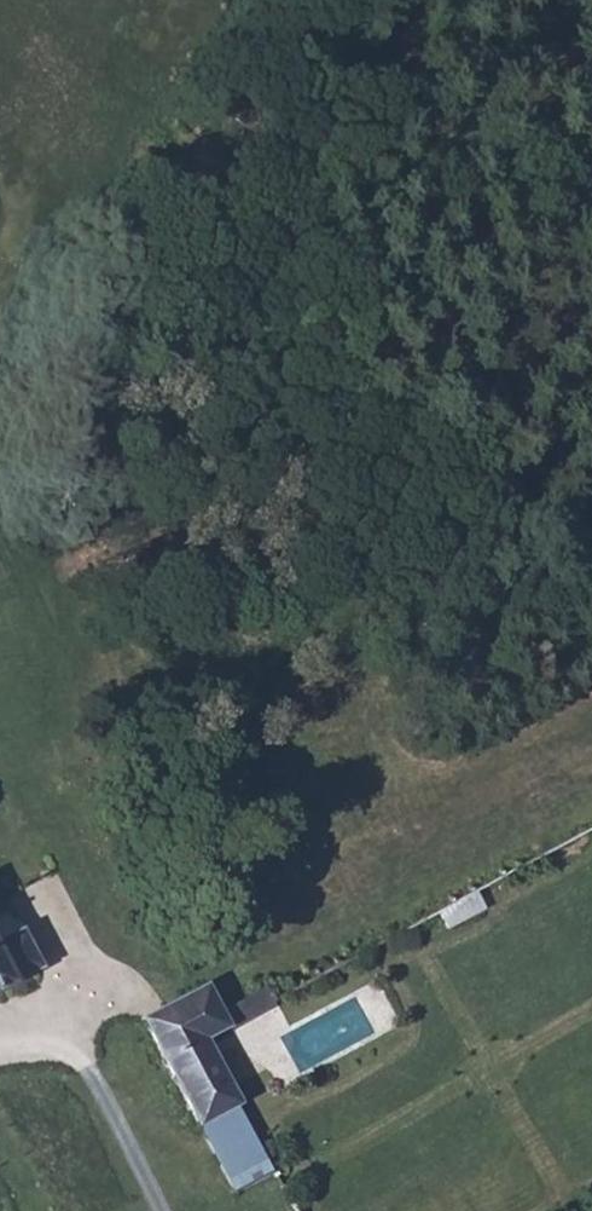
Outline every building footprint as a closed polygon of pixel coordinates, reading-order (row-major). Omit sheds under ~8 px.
[(52,963),(36,924),(0,937),(0,990),(52,963)] [(206,988),(144,1018),(192,1117),(234,1097),(204,1036),(269,1005),(260,986),(215,1007),(206,988)]
